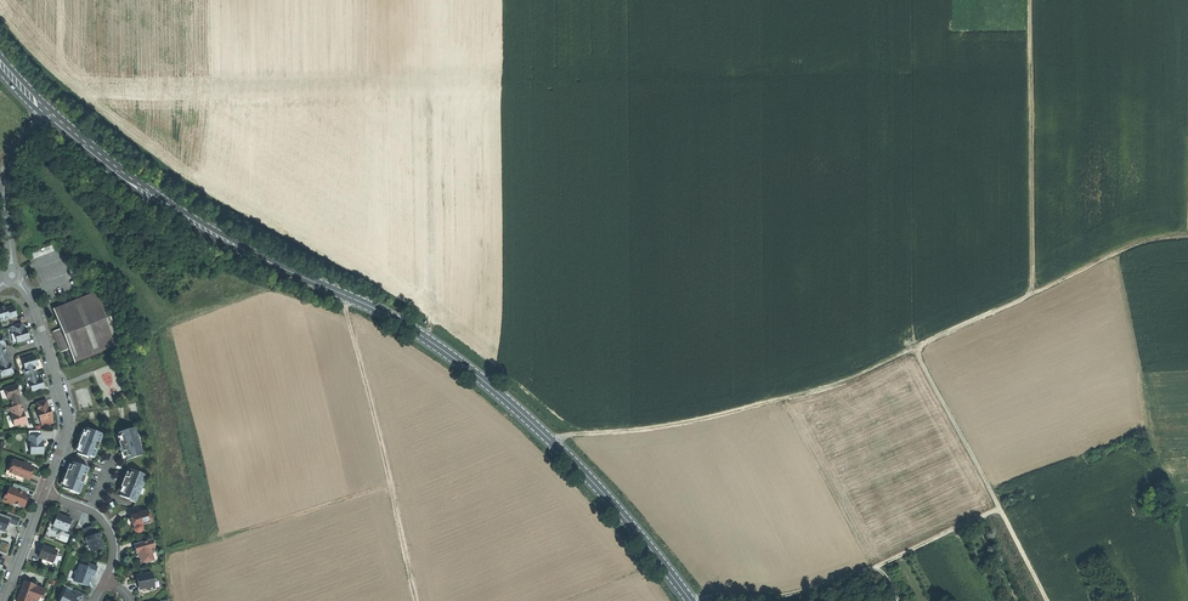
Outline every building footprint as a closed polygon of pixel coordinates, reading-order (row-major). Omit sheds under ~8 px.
[(74,363),(120,348),(101,293),(55,308),(62,328),(69,349),(74,363)] [(16,317),(15,312),(13,306),(6,308),(5,307),(0,309),(0,308),(0,322),(16,317)] [(21,324),(9,328),(11,334),(14,333),(17,344),(29,340),(27,334),(26,329),(23,330),(21,324)] [(69,349),(62,328),(55,330),(62,351),(69,349)] [(22,370),(24,377),(36,373),(34,367),(37,366),(35,361),(34,355),(21,359),(24,369),(22,370)] [(0,357),(0,376),(1,378),(13,374),(10,364),(8,364),(7,361),(6,356),(0,357)] [(36,373),(24,377),(26,382),(28,382),(31,392),(44,389),(42,383),(40,378),(37,378),(36,373)] [(12,408),(21,405),(19,399),(18,396),(19,396),(16,385),(4,389),(7,400),(10,399),(12,408)] [(48,408),(46,401),(35,404),(38,411),(36,411),(40,422),(44,421),(51,419),(52,418),(50,412),(49,408),(48,408)] [(22,410),(21,405),(12,408),(9,408),(12,416),(10,416),(14,427),(19,425),(20,427),(27,426),(22,410)] [(53,425),(51,419),(44,421),(45,425),(45,427),(53,425)] [(141,448),(137,435),(136,435),(134,428),(133,428),(133,427),(128,429),(128,430),(117,433),(120,441),(118,442),(120,447),(121,453),(123,452),(126,460),(143,455),(141,448)] [(93,458),(102,435),(101,435),(102,434),(93,430),(92,431),(86,429),(85,430),(83,437),(81,436),(79,441),(77,446),(79,447),(77,453),(76,454),(87,458),(88,456),(93,458)] [(40,431),(28,432),(28,443),(30,443),(30,455),(43,454),(43,447),(42,442),(41,442),(41,436),(40,436),(40,431)] [(33,468),(15,461),(10,474),(28,480),(30,474),(33,468)] [(88,469),(72,463),(71,464),(69,471),(67,470),(65,475),(63,480),(65,481),(63,487),(62,488),(69,491),(69,492),(77,495),(78,494),(79,494),(88,469)] [(146,476),(129,470),(126,478),(124,477),(122,482),(120,487),(122,488),(119,496),(135,503),(138,496),(139,496),(144,483),(143,483),(146,476)] [(24,498),(27,489),(13,484),(11,489),(9,488),(6,495),(8,496),(5,503),(11,506),(12,504),(24,508),(26,503),(24,502),(25,498),(24,498)] [(140,514),(130,517),(132,523),(133,528),(133,529),(133,531),(136,533),(138,533),(140,532),(142,531),(142,528),(141,525),(149,523),(151,520),(148,510),(140,513),(140,514)] [(20,517),(8,513),(6,517),(0,515),(0,536),(1,534),(2,533),(4,534),(6,528),(8,524),(16,527),(20,517)] [(65,518),(57,515),(53,527),(66,532),(71,520),(65,518)] [(84,529),(87,538),(94,535),(91,526),(84,529)] [(87,538),(84,539),(87,546),(89,545),(91,550),(102,546),(100,541),(99,538),(98,534),(94,535),(87,538)] [(151,540),(137,544),(134,549),(135,551),(138,552),(139,553),(139,556),(140,559),(138,559),(139,562),(141,562),(142,564),(153,561),(151,552),(154,551),(153,549),(154,549),(151,540)] [(10,544),(1,541),(0,543),(0,552),(8,554),(10,544)] [(56,551),(44,546),(42,552),(40,551),(40,553),(38,558),(52,563),(56,551)] [(96,567),(87,564),(86,567),(79,564),(77,571),(73,572),(75,577),(78,583),(86,587),(88,583),(87,581),(88,579),(86,578),(87,575),(89,575),(93,577),(95,573),(96,567)] [(154,589),(151,573),(141,575),(140,577),(136,578),(137,583),(138,583),(139,586),(140,590),(147,588),(148,590),(154,589)] [(16,600),(30,600),(32,600),(36,600),(37,600),(39,596),(41,596),(44,589),(35,586),(36,586),(24,581),(20,592),(16,600)] [(83,595),(75,591),(72,595),(64,592),(60,600),(80,600),(83,595)]
